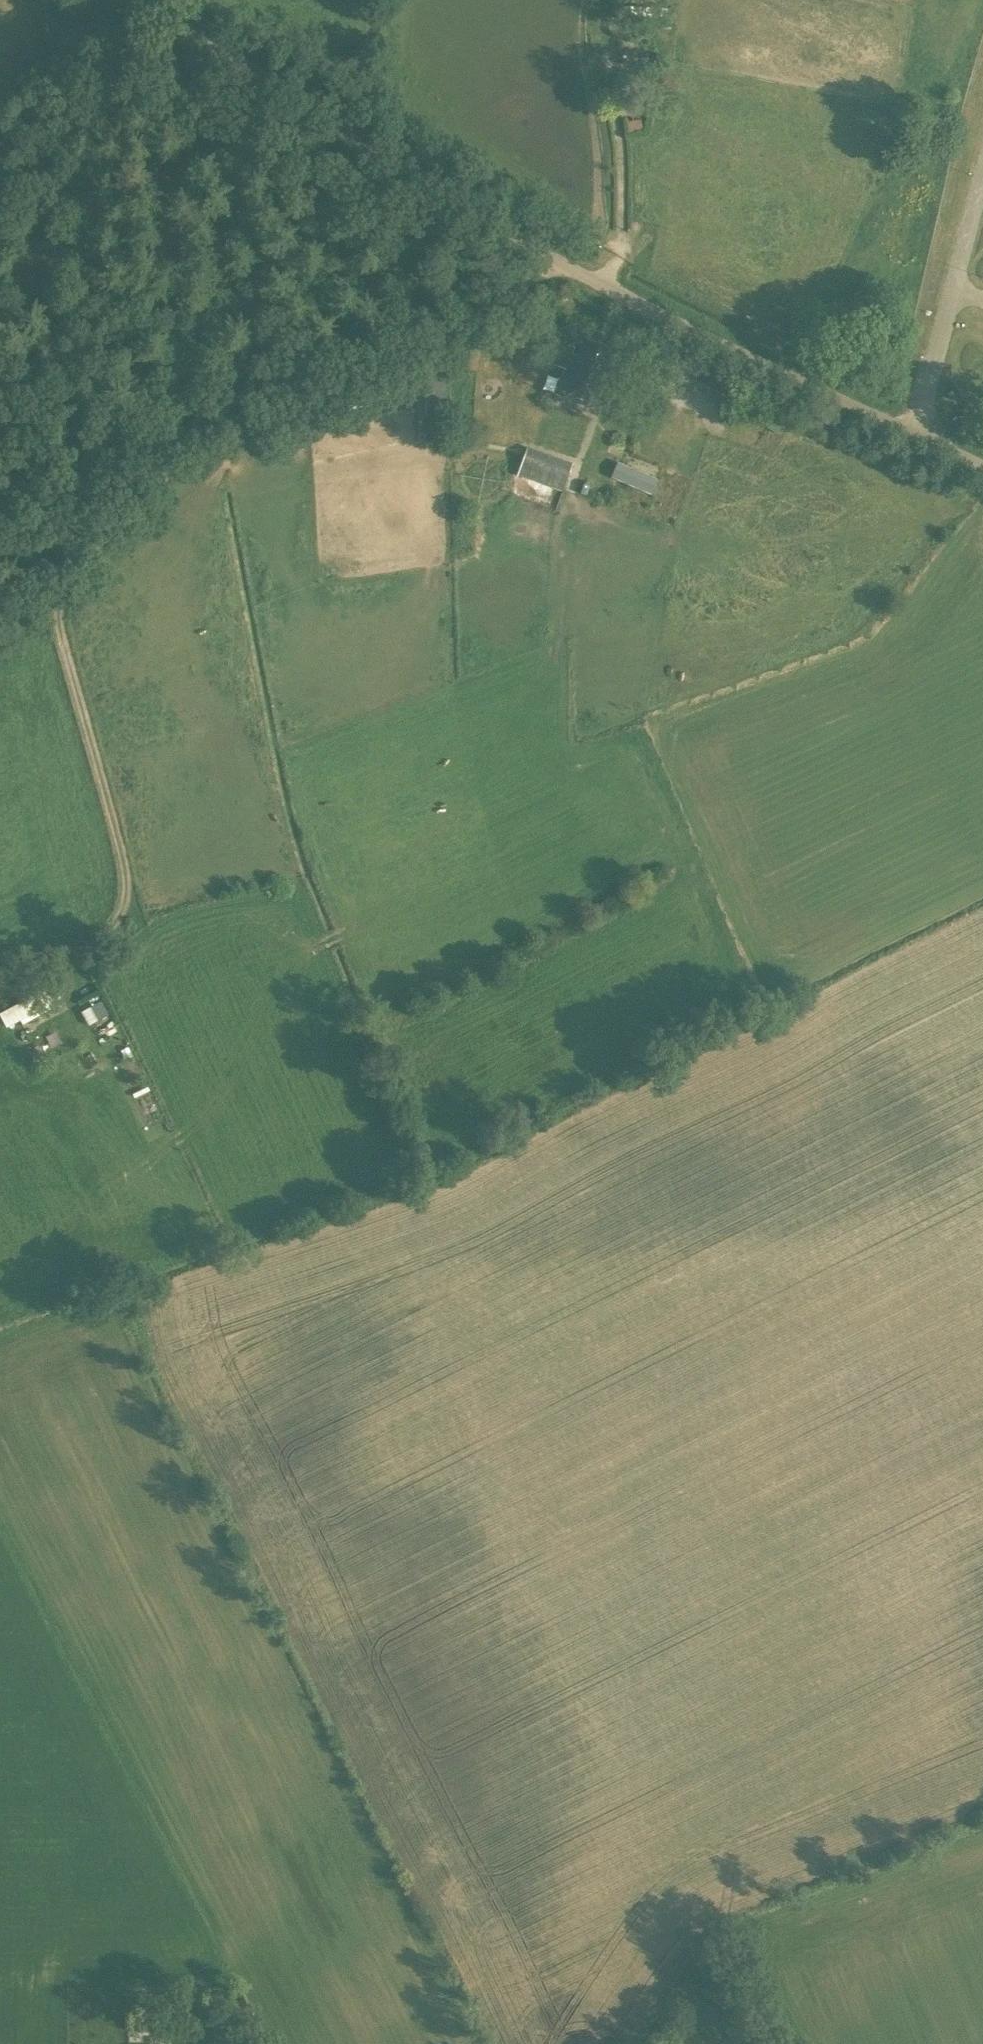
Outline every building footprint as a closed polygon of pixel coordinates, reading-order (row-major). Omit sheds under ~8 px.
[(556,394),(593,407),(613,350),(584,340),(578,356),(572,354),(574,348),(556,341),(548,362),(566,368),(556,394)] [(445,360),(423,360),(426,424),(448,423),(445,360)] [(527,447),(517,475),(562,491),(573,463),(527,447)] [(657,476),(616,462),(610,477),(652,492),(657,476)] [(7,1027),(59,1000),(52,986),(0,1014),(7,1027)] [(104,999),(83,1008),(89,1023),(110,1014),(104,999)]
